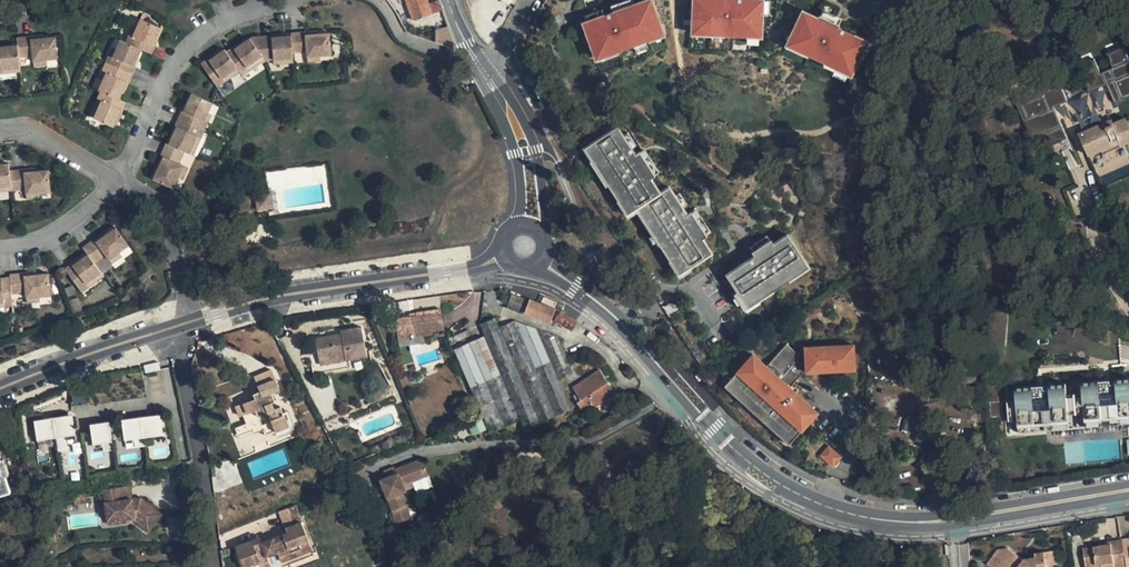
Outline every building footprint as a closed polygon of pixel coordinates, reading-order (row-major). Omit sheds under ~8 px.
[(413,21),(432,14),(428,0),(406,0),(413,21)] [(600,4),(586,8),(589,14),(585,16),(587,22),(583,23),(595,57),(599,56),(601,62),(620,55),(618,52),(633,47),(635,53),(648,48),(646,42),(663,36),(660,30),(662,30),(651,0),(648,0),(634,5),(632,0),(627,0),(618,3),(620,10),(604,15),(600,4)] [(691,34),(711,35),(711,42),(724,43),(724,36),(746,37),(745,44),(759,44),(759,38),(761,38),(763,0),(693,0),(691,34)] [(838,25),(818,16),(816,18),(801,11),(790,34),(788,33),(785,39),(788,42),(785,48),(807,58),(808,56),(823,64),(822,65),(850,78),(868,41),(837,28),(838,25)] [(161,28),(141,19),(136,29),(133,36),(129,35),(126,42),(141,49),(151,54),(155,46),(153,45),(161,28)] [(290,33),(290,36),(291,53),(307,51),(307,57),(320,56),(331,55),(329,33),(318,34),(305,35),(305,32),(290,33)] [(17,38),(17,45),(18,57),(33,55),(33,61),(57,59),(55,37),(43,38),(31,39),(31,36),(17,38)] [(252,37),(250,39),(262,57),(265,61),(274,59),(292,58),(291,53),(290,36),(272,38),(272,36),(252,37)] [(233,48),(226,53),(237,68),(239,72),(243,76),(250,71),(247,67),(262,57),(250,39),(234,49),(233,48)] [(126,42),(121,40),(116,50),(113,57),(109,55),(106,63),(132,75),(135,67),(134,66),(141,49),(126,42)] [(17,45),(0,47),(0,74),(2,74),(1,69),(19,67),(18,57),(17,45)] [(1123,46),(1107,53),(1113,68),(1100,73),(1094,58),(1077,65),(1089,92),(1107,85),(1114,103),(1128,96),(1128,60),(1123,46)] [(208,59),(201,64),(217,87),(224,82),(222,78),(237,68),(226,53),(224,50),(209,60),(208,59)] [(250,71),(265,61),(262,57),(247,67),(250,71)] [(132,75),(106,63),(102,71),(106,73),(99,90),(119,99),(126,82),(128,83),(132,75)] [(239,72),(237,68),(222,78),(224,82),(239,72)] [(1041,93),(1038,87),(1019,95),(1023,105),(1021,106),(1027,119),(1024,121),(1027,130),(1023,132),(1027,140),(1039,135),(1045,148),(1058,143),(1061,152),(1071,147),(1054,107),(1068,102),(1060,85),(1041,93)] [(119,99),(100,91),(97,99),(101,101),(94,118),(114,127),(121,110),(123,111),(126,103),(119,99)] [(182,110),(178,118),(204,130),(208,122),(204,120),(207,113),(212,103),(191,94),(184,111),(182,110)] [(101,101),(97,99),(90,116),(94,118),(101,101)] [(176,127),(169,144),(184,151),(189,153),(196,136),(201,138),(204,130),(178,118),(175,126),(176,127)] [(1126,121),(1126,119),(1113,124),(1111,120),(1080,134),(1089,156),(1101,150),(1103,154),(1123,145),(1128,158),(1128,121),(1126,121)] [(623,136),(617,127),(584,148),(592,160),(589,162),(606,187),(608,186),(617,200),(622,198),(631,211),(636,208),(645,224),(643,225),(658,247),(660,246),(669,260),(680,278),(711,253),(702,239),(711,232),(696,210),(687,215),(682,208),(687,205),(679,193),(675,196),(669,187),(660,192),(650,179),(660,172),(644,149),(635,155),(630,148),(635,145),(628,134),(623,136)] [(201,138),(196,136),(189,153),(193,155),(201,138)] [(163,157),(153,179),(173,188),(177,178),(183,166),(179,164),(184,151),(169,144),(166,143),(160,156),(163,157)] [(11,185),(9,171),(8,163),(0,164),(0,186),(11,185)] [(188,168),(183,166),(177,178),(182,180),(188,168)] [(24,169),(9,171),(11,185),(11,190),(26,189),(26,194),(39,193),(50,192),(48,170),(37,171),(24,172),(24,169)] [(273,209),(271,194),(256,197),(258,212),(273,209)] [(83,248),(88,255),(94,264),(106,255),(109,259),(128,245),(116,227),(96,242),(95,239),(83,248)] [(105,232),(95,239),(96,242),(106,234),(105,232)] [(773,244),(767,236),(748,247),(754,257),(726,274),(745,310),(808,269),(788,235),(773,244)] [(604,246),(596,251),(605,265),(613,260),(604,246)] [(119,252),(109,259),(112,264),(122,256),(119,252)] [(72,264),(65,269),(82,292),(89,287),(86,283),(101,272),(94,264),(88,255),(73,265),(72,264)] [(198,259),(198,270),(210,269),(209,258),(198,259)] [(103,276),(101,272),(86,283),(89,287),(103,276)] [(24,273),(9,275),(11,294),(26,292),(27,298),(39,296),(51,295),(48,273),(24,276),(24,273)] [(0,280),(0,302),(3,302),(4,307),(13,306),(10,278),(1,278),(1,280),(0,280)] [(555,309),(529,299),(524,312),(550,322),(555,309)] [(443,329),(441,309),(416,313),(416,316),(411,317),(395,319),(398,339),(423,335),(432,334),(432,330),(443,329)] [(571,330),(577,324),(568,317),(560,312),(555,319),(571,330)] [(571,367),(559,337),(514,320),(498,327),(495,318),(479,324),(484,336),(510,397),(520,419),(524,430),(571,410),(559,380),(573,374),(570,367),(571,367)] [(309,350),(314,374),(323,373),(321,364),(345,359),(346,368),(351,367),(349,358),(367,355),(362,327),(340,331),(341,334),(315,339),(317,349),(309,350)] [(423,335),(398,339),(399,347),(424,344),(423,335)] [(453,349),(479,410),(510,397),(484,336),(453,349)] [(788,441),(818,411),(793,386),(809,370),(857,370),(857,346),(807,346),(801,352),(792,342),(770,363),(757,350),(726,380),(788,441)] [(321,364),(323,373),(346,368),(345,359),(321,364)] [(615,394),(599,369),(572,387),(576,393),(573,396),(582,410),(590,404),(593,409),(615,394)] [(279,390),(271,370),(255,377),(265,402),(258,405),(256,399),(236,407),(239,416),(243,414),(246,424),(250,422),(253,429),(254,433),(263,429),(266,435),(276,431),(289,426),(284,413),(281,407),(274,410),(271,402),(274,401),(271,393),(279,390)] [(1006,389),(1010,434),(1128,425),(1128,378),(1006,389)] [(129,383),(131,399),(146,397),(144,380),(129,383)] [(129,383),(114,385),(117,402),(131,399),(129,383)] [(114,385),(100,389),(102,404),(117,402),(114,385)] [(100,389),(85,394),(87,407),(102,404),(100,389)] [(261,392),(254,394),(258,405),(265,402),(261,392)] [(489,433),(520,419),(510,397),(479,410),(489,433)] [(289,426),(276,431),(278,437),(290,431),(294,424),(288,411),(284,413),(289,426)] [(162,433),(159,414),(140,417),(143,436),(162,433)] [(75,435),(72,415),(53,418),(56,438),(75,435)] [(143,436),(140,417),(121,420),(124,439),(143,436)] [(56,438),(53,418),(34,421),(37,441),(56,438)] [(112,441),(109,422),(90,425),(93,444),(112,441)] [(250,422),(235,428),(238,435),(253,429),(250,422)] [(146,438),(148,458),(168,456),(166,436),(146,438)] [(828,447),(820,455),(831,466),(839,458),(828,447)] [(0,459),(0,495),(10,492),(0,459)] [(397,473),(386,478),(380,480),(392,510),(395,523),(410,519),(407,504),(404,498),(433,486),(422,459),(395,470),(397,473)] [(384,471),(386,478),(397,473),(395,470),(394,467),(384,471)] [(369,482),(363,470),(350,475),(356,487),(369,482)] [(130,486),(103,489),(106,514),(114,513),(115,520),(134,518),(134,521),(148,532),(162,515),(141,498),(132,499),(130,486)] [(89,491),(73,493),(74,505),(91,502),(89,491)] [(236,547),(243,566),(253,566),(252,564),(259,561),(261,564),(268,561),(266,556),(278,552),(280,557),(299,549),(301,554),(312,550),(294,506),(278,512),(287,533),(261,543),(259,537),(236,547)] [(114,513),(106,514),(107,525),(116,524),(115,520),(114,513)] [(1124,566),(1128,566),(1128,546),(1128,540),(1119,541),(1124,566)] [(1080,551),(1082,566),(1096,566),(1097,566),(1111,566),(1111,563),(1120,561),(1117,542),(1107,543),(1107,546),(1095,548),(1080,551)] [(995,549),(982,565),(985,566),(1045,566),(1053,565),(1052,551),(1033,553),(1034,558),(1022,559),(1007,547),(995,549)] [(299,549),(280,557),(282,562),(301,554),(299,549)]
